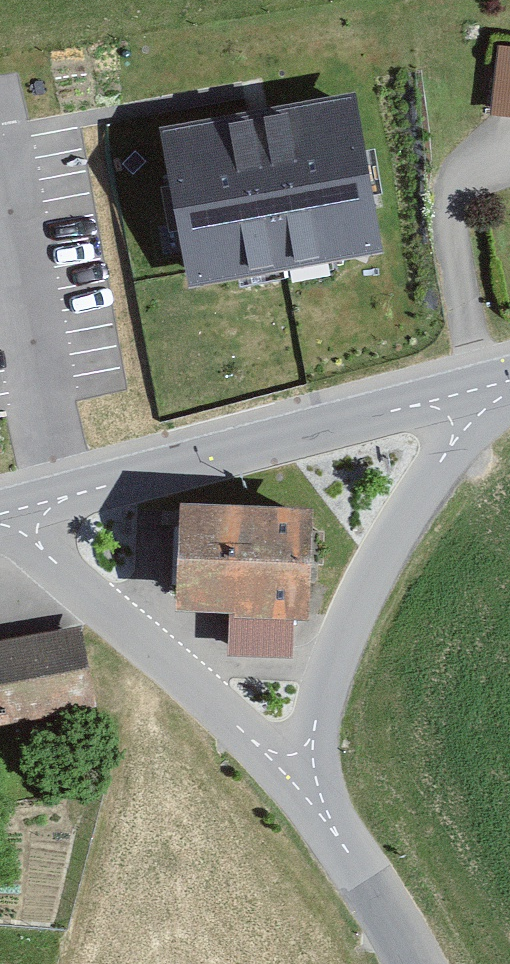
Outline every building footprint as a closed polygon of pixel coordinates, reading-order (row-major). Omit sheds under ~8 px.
[(492,121),(509,123),(509,55),(499,54),(492,121)] [(369,228),(346,115),(158,153),(181,267),(369,228)] [(189,504),(184,608),(320,613),(322,549),(309,549),(310,507),(189,504)] [(95,727),(84,638),(0,648),(0,739),(95,727)]
